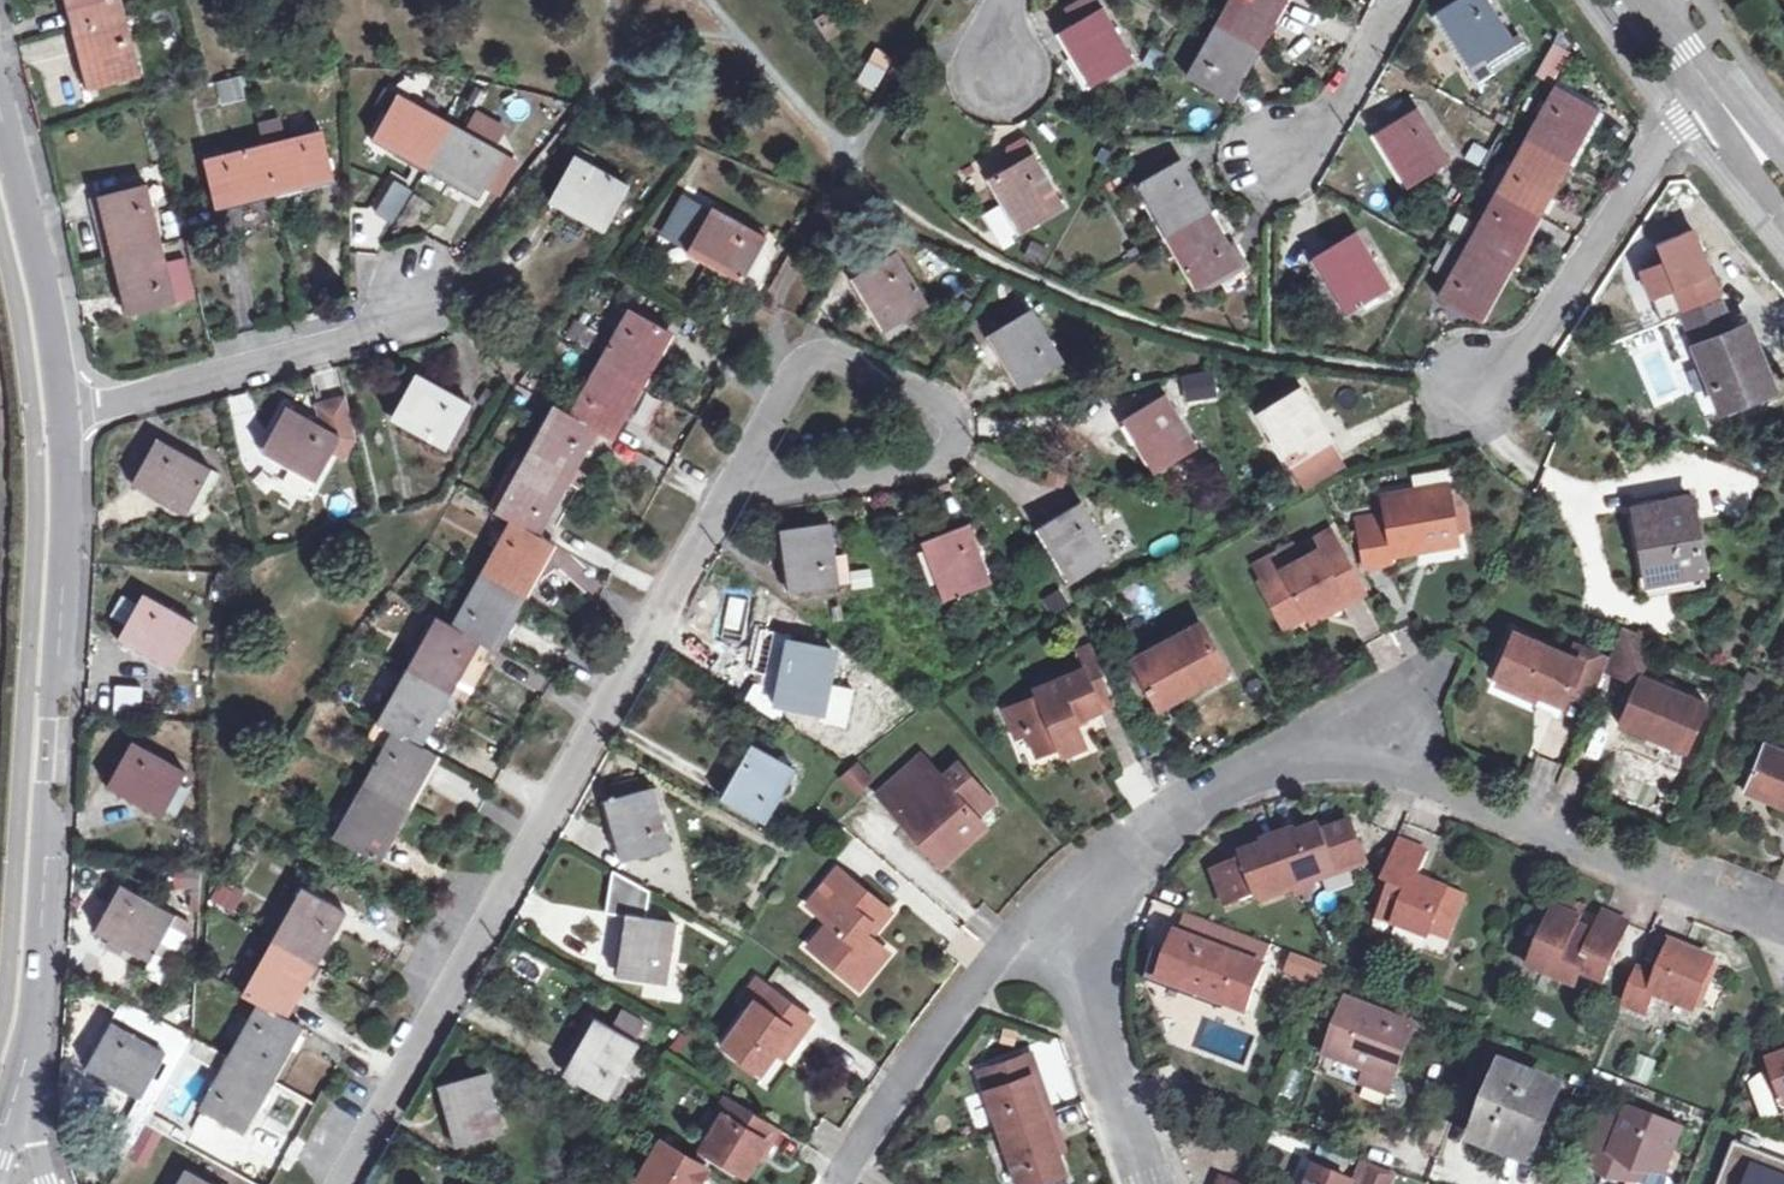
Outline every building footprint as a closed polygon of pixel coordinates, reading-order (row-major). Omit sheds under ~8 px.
[(83,28),(144,11),(141,1),(124,5),(123,0),(76,0),(83,28)] [(1079,55),(1091,47),(1107,72),(1134,55),(1104,5),(1098,0),(1078,0),(1067,6),(1076,21),(1063,29),(1079,55)] [(1217,22),(1241,36),(1261,0),(1229,0),(1217,22)] [(1241,36),(1256,44),(1280,0),(1261,0),(1241,36)] [(1500,60),(1520,47),(1491,0),(1458,0),(1444,9),(1475,59),(1487,52),(1491,57),(1495,54),(1500,60)] [(826,10),(812,19),(827,41),(841,31),(826,10)] [(149,34),(144,11),(83,28),(98,86),(143,75),(133,39),(149,34)] [(1256,44),(1241,36),(1217,22),(1187,74),(1213,87),(1220,75),(1234,82),(1256,44)] [(91,87),(98,86),(83,28),(76,30),(91,87)] [(875,89),(891,54),(872,46),(856,81),(875,89)] [(1091,47),(1079,55),(1094,80),(1107,72),(1091,47)] [(1220,75),(1213,87),(1227,95),(1234,82),(1220,75)] [(1554,85),(1525,137),(1565,159),(1593,107),(1554,85)] [(376,132),(428,161),(450,121),(398,92),(376,132)] [(472,108),(465,124),(500,139),(507,123),(472,108)] [(1407,185),(1445,161),(1415,110),(1375,134),(1407,185)] [(259,123),(264,143),(274,188),(334,172),(323,128),(280,139),(275,119),(259,123)] [(503,151),(450,121),(428,161),(425,168),(477,197),(503,151)] [(1022,228),(1063,205),(1024,136),(1008,145),(1012,166),(993,177),(1022,228)] [(1525,137),(1494,190),(1536,213),(1565,159),(1525,137)] [(216,202),(274,188),(264,143),(206,157),(216,202)] [(553,194),(605,223),(628,184),(576,155),(553,194)] [(1144,181),(1173,233),(1213,211),(1183,158),(1144,181)] [(373,254),(409,188),(391,178),(372,215),(361,209),(345,239),(373,254)] [(1515,268),(1533,236),(1525,231),(1536,213),(1494,190),(1465,242),(1507,264),(1515,268)] [(118,206),(115,192),(102,194),(106,209),(118,206)] [(712,205),(709,211),(685,198),(666,232),(743,274),(765,233),(712,205)] [(1242,263),(1213,211),(1173,233),(1202,285),(1242,263)] [(1525,231),(1533,236),(1544,217),(1536,213),(1525,231)] [(1664,320),(1722,297),(1695,230),(1659,245),(1666,262),(1644,271),(1664,320)] [(1319,256),(1349,307),(1389,284),(1359,233),(1319,256)] [(1464,245),(1446,235),(1431,262),(1450,272),(1464,245)] [(164,263),(159,242),(116,253),(127,298),(170,287),(164,263)] [(1507,264),(1465,242),(1464,245),(1450,272),(1438,295),(1479,317),(1507,264)] [(853,278),(885,330),(905,319),(927,305),(895,252),(853,278)] [(164,263),(170,287),(174,301),(193,296),(184,258),(164,263)] [(174,301),(170,287),(127,298),(130,312),(174,301)] [(999,307),(1005,318),(1026,306),(1019,295),(999,307)] [(1688,316),(1699,343),(1734,329),(1723,301),(1688,316)] [(601,360),(628,375),(640,381),(670,329),(631,307),(601,360)] [(1032,308),(1004,325),(1036,375),(1064,359),(1032,308)] [(905,319),(885,330),(892,337),(907,327),(905,319)] [(1749,323),(1734,329),(1699,343),(1724,409),(1776,389),(1749,323)] [(1036,375),(1004,325),(992,333),(1023,383),(1036,375)] [(1662,349),(1639,358),(1656,398),(1678,388),(1662,349)] [(599,427),(628,375),(601,360),(572,411),(599,427)] [(1213,372),(1184,377),(1188,400),(1217,395),(1213,372)] [(394,413),(450,443),(472,402),(417,373),(394,413)] [(611,433),(640,381),(628,375),(599,427),(611,433)] [(1340,459),(1327,440),(1332,437),(1301,386),(1256,414),(1288,466),(1294,462),(1306,481),(1340,459)] [(1126,417),(1136,433),(1148,426),(1171,461),(1198,444),(1167,392),(1126,417)] [(558,403),(527,459),(568,481),(599,427),(572,411),(558,403)] [(266,446),(320,477),(342,436),(289,406),(266,446)] [(1158,468),(1171,461),(1148,426),(1136,433),(1158,468)] [(191,510),(199,494),(213,468),(158,437),(135,478),(191,510)] [(538,534),(568,481),(527,459),(505,499),(518,506),(510,518),(512,519),(538,534)] [(224,474),(213,468),(199,494),(210,500),(224,474)] [(1417,475),(1418,490),(1450,485),(1448,471),(1417,475)] [(1452,498),(1450,485),(1418,490),(1383,495),(1386,515),(1358,519),(1365,567),(1392,564),(1392,552),(1459,545),(1457,532),(1452,498)] [(1452,498),(1457,532),(1469,530),(1464,496),(1452,498)] [(498,512),(510,518),(518,506),(505,499),(498,512)] [(1042,525),(1076,576),(1114,552),(1080,502),(1042,525)] [(1651,578),(1705,570),(1694,502),(1641,512),(1651,578)] [(552,542),(538,534),(512,519),(481,573),(509,589),(521,596),(552,542)] [(827,522),(797,527),(802,556),(786,558),(790,588),(837,581),(827,522)] [(922,539),(945,598),(958,593),(988,581),(965,523),(922,539)] [(802,556),(797,527),(782,529),(786,558),(802,556)] [(1315,540),(1321,549),(1339,539),(1334,530),(1315,540)] [(1321,549),(1297,561),(1263,579),(1286,622),(1311,610),(1343,594),(1347,601),(1366,591),(1339,539),(1321,549)] [(1255,564),(1263,579),(1297,561),(1289,547),(1255,564)] [(473,569),(444,620),(452,624),(481,573),(473,569)] [(488,626),(509,589),(481,573),(452,624),(480,639),(493,647),(501,633),(488,626)] [(988,581),(958,593),(962,604),(992,592),(988,581)] [(488,626),(501,633),(521,596),(509,589),(488,626)] [(121,636),(146,651),(155,637),(179,651),(196,622),(146,593),(121,636)] [(1343,594),(1311,610),(1315,618),(1347,601),(1343,594)] [(451,690),(480,639),(452,624),(444,620),(434,614),(418,642),(424,645),(411,668),(451,690)] [(1136,656),(1155,696),(1189,680),(1192,686),(1212,676),(1227,669),(1204,623),(1136,656)] [(1609,666),(1641,680),(1657,644),(1625,631),(1609,666)] [(1495,676),(1500,678),(1535,693),(1541,680),(1591,701),(1608,658),(1598,653),(1581,661),(1572,657),(1514,632),(1495,676)] [(155,637),(146,651),(172,665),(179,651),(155,637)] [(424,645),(418,642),(405,665),(411,668),(424,645)] [(775,699),(820,709),(831,650),(786,643),(775,699)] [(1075,718),(1118,701),(1097,645),(1078,652),(1083,667),(1038,685),(1040,691),(1006,704),(1016,731),(1029,726),(1038,750),(1060,741),(1063,750),(1084,742),(1075,718)] [(1581,661),(1598,653),(1578,645),(1572,657),(1581,661)] [(451,690),(411,668),(405,665),(374,719),(377,720),(421,746),(451,690)] [(1189,680),(1155,696),(1162,710),(1215,683),(1212,676),(1192,686),(1189,680)] [(1532,701),(1535,693),(1500,678),(1497,686),(1532,701)] [(1708,709),(1641,680),(1623,723),(1629,725),(1688,750),(1690,751),(1708,709)] [(116,716),(146,718),(147,691),(117,690),(116,716)] [(434,753),(421,746),(377,720),(365,741),(382,751),(365,783),(405,806),(434,753)] [(1685,758),(1688,750),(1629,725),(1625,733),(1685,758)] [(108,786),(161,816),(186,770),(133,741),(108,786)] [(1783,807),(1783,750),(1764,743),(1744,791),(1783,807)] [(725,800),(766,822),(796,770),(755,747),(725,800)] [(881,791),(921,839),(928,834),(943,851),(979,821),(970,810),(987,795),(960,763),(943,777),(924,755),(881,791)] [(857,760),(837,777),(855,797),(874,780),(857,760)] [(609,799),(618,832),(632,828),(639,854),(670,846),(655,787),(643,790),(639,778),(613,784),(616,798),(609,799)] [(375,858),(405,806),(365,783),(350,808),(346,806),(331,833),(375,858)] [(970,810),(979,821),(996,806),(987,795),(970,810)] [(610,829),(618,832),(609,799),(603,801),(610,829)] [(1214,868),(1223,892),(1237,887),(1241,899),(1256,894),(1257,898),(1351,862),(1344,845),(1358,840),(1350,820),(1322,830),(1319,824),(1241,854),(1243,858),(1214,868)] [(928,834),(921,839),(942,864),(985,828),(979,821),(943,851),(928,834)] [(632,828),(618,832),(624,858),(639,854),(632,828)] [(1391,883),(1382,905),(1401,912),(1397,922),(1429,935),(1432,929),(1448,935),(1463,895),(1418,877),(1429,850),(1398,838),(1382,880),(1391,883)] [(1364,857),(1358,840),(1344,845),(1351,862),(1364,857)] [(869,962),(882,946),(867,933),(888,908),(838,867),(810,901),(829,916),(809,940),(849,974),(864,957),(869,962)] [(214,880),(207,903),(234,913),(242,889),(214,880)] [(125,887),(110,913),(163,942),(170,929),(178,916),(125,887)] [(1227,904),(1241,899),(1237,887),(1223,892),(1227,904)] [(290,949),(320,897),(307,890),(277,941),(290,949)] [(320,897),(290,949),(316,964),(346,911),(320,897)] [(1531,967),(1575,986),(1581,972),(1603,981),(1628,922),(1605,911),(1596,933),(1575,925),(1583,907),(1559,897),(1544,932),(1546,933),(1531,967)] [(1401,912),(1382,905),(1379,915),(1397,922),(1401,912)] [(155,956),(163,942),(110,913),(102,926),(155,956)] [(178,916),(170,929),(182,936),(189,923),(178,916)] [(641,945),(646,918),(631,916),(625,957),(638,945),(641,945)] [(638,945),(625,957),(622,974),(667,980),(676,923),(646,918),(641,945),(638,945)] [(1188,981),(1185,989),(1245,1010),(1262,967),(1177,936),(1163,972),(1188,981)] [(1712,957),(1672,940),(1658,975),(1637,966),(1621,1005),(1644,1013),(1652,993),(1692,1008),(1712,957)] [(316,964),(290,949),(277,941),(256,979),(270,986),(262,1000),(287,1015),(316,964)] [(886,949),(882,946),(869,962),(864,957),(849,974),(859,982),(886,949)] [(1188,981),(1163,972),(1160,980),(1185,989),(1188,981)] [(760,1067),(776,1047),(791,1025),(800,1031),(812,1014),(757,974),(742,993),(753,1001),(724,1041),(760,1067)] [(249,993),(262,1000),(270,986),(256,979),(249,993)] [(301,1023),(287,1015),(262,1000),(231,1055),(259,1069),(271,1077),(301,1023)] [(1370,1069),(1394,1079),(1415,1025),(1347,1000),(1327,1053),(1370,1069)] [(620,1007),(612,1019),(636,1033),(643,1021),(620,1007)] [(583,1081),(612,1028),(598,1022),(570,1074),(583,1081)] [(115,1023),(101,1049),(153,1079),(168,1053),(115,1023)] [(791,1025),(776,1047),(785,1053),(800,1031),(791,1025)] [(639,1043),(612,1028),(583,1081),(609,1096),(639,1043)] [(145,1092),(153,1079),(101,1049),(93,1063),(145,1092)] [(1628,1077),(1648,1084),(1657,1060),(1638,1053),(1628,1077)] [(230,1121),(259,1069),(231,1055),(203,1105),(230,1121)] [(998,1129),(1041,1115),(1028,1079),(1035,1076),(1027,1055),(978,1073),(998,1129)] [(1783,1092),(1783,1055),(1772,1059),(1783,1092)] [(1559,1088),(1510,1068),(1483,1138),(1532,1157),(1559,1088)] [(271,1077),(259,1069),(230,1121),(243,1128),(271,1077)] [(1389,1092),(1394,1079),(1370,1069),(1365,1083),(1389,1092)] [(444,1083),(460,1141),(504,1129),(488,1071),(444,1083)] [(1028,1079),(1041,1115),(1047,1114),(1035,1076),(1028,1079)] [(744,1176),(755,1157),(775,1126),(726,1095),(716,1109),(722,1114),(712,1129),(700,1146),(744,1176)] [(1607,1105),(1587,1158),(1611,1168),(1616,1153),(1624,1156),(1622,1172),(1643,1180),(1649,1166),(1667,1173),(1685,1128),(1633,1108),(1630,1114),(1607,1105)] [(706,1124),(712,1129),(722,1114),(716,1109),(706,1124)] [(1047,1114),(1041,1115),(1054,1153),(1061,1151),(1047,1114)] [(1057,1177),(1061,1176),(1054,1153),(1041,1115),(998,1129),(1016,1183),(1036,1183),(1057,1177)] [(149,1125),(138,1144),(154,1153),(165,1134),(149,1125)] [(781,1131),(775,1126),(755,1157),(761,1161),(781,1131)] [(1767,1137),(1750,1183),(1783,1183),(1783,1144),(1767,1137)] [(651,1183),(696,1183),(706,1167),(661,1139),(638,1176),(651,1183)] [(154,1153),(138,1144),(132,1157),(148,1165),(154,1153)] [(1316,1166),(1309,1183),(1360,1183),(1316,1166)] [(1364,1183),(1388,1183),(1391,1177),(1370,1168),(1364,1183)] [(187,1171),(180,1183),(212,1183),(187,1171)]
